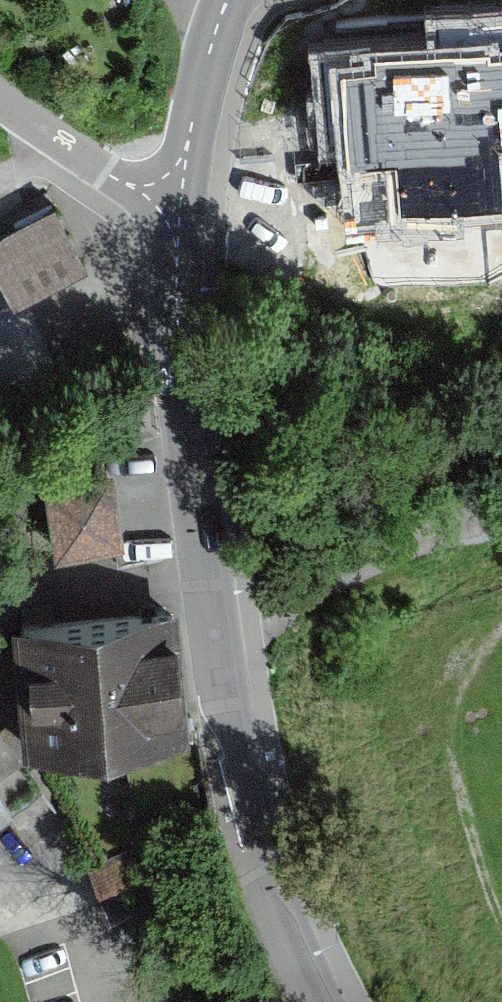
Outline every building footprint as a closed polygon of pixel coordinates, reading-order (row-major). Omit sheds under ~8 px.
[(437,21),(345,52),(370,127),(462,97),(437,21)] [(306,151),(331,265),(501,227),(501,141),(495,110),(306,151)] [(0,244),(0,274),(23,314),(93,274),(57,211),(0,244)] [(121,482),(55,486),(58,540),(124,537),(121,482)] [(182,610),(18,622),(27,755),(191,743),(182,610)] [(0,728),(0,774),(22,759),(0,728)]
